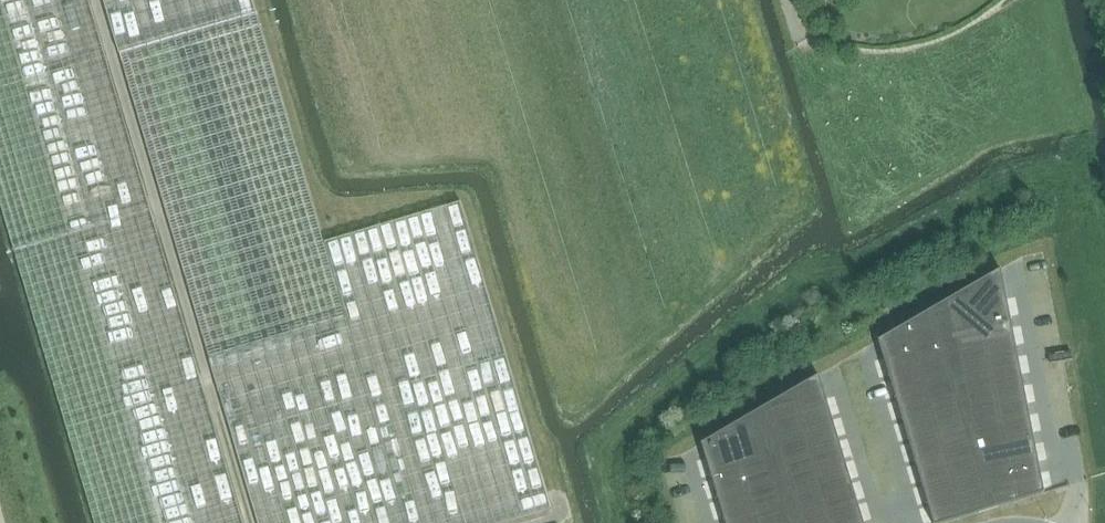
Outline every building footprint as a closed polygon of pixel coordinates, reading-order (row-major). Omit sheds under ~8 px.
[(88,0),(0,0),(0,206),(92,522),(241,522),(88,0)] [(113,36),(207,356),(344,319),(322,243),(252,0),(103,0),(113,36)] [(207,356),(257,522),(500,522),(551,508),(461,201),(322,243),(344,319),(207,356)] [(877,341),(932,522),(945,522),(1044,493),(1001,269),(877,341)] [(701,444),(725,522),(863,522),(819,375),(701,444)]
